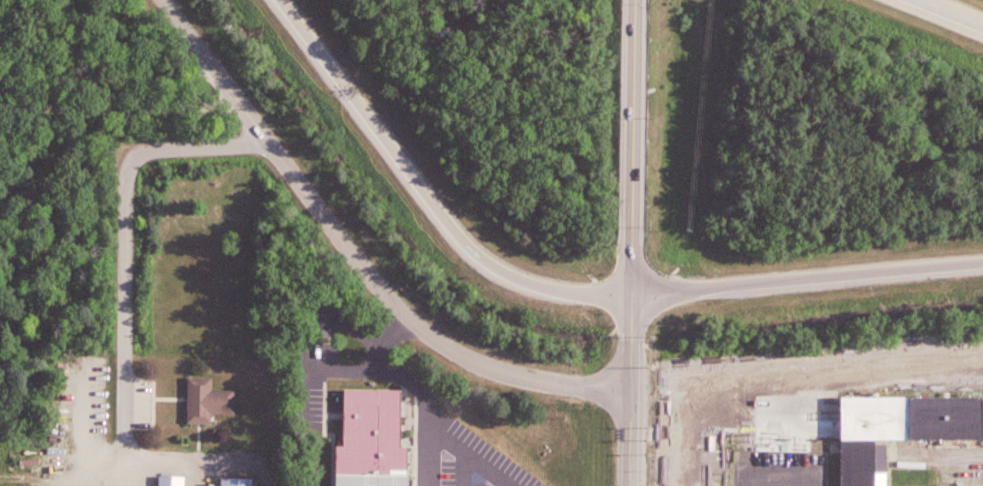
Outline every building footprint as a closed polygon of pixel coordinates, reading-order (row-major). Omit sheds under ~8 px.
[(186,375),(210,377),(210,386),(236,389),(236,409),(218,409),(217,420),(187,418),(186,375)] [(409,445),(409,485),(336,485),(336,445),(342,445),(342,388),(402,388),(402,445),(409,445)] [(839,399),(982,396),(982,442),(886,446),(885,485),(838,485),(839,399)] [(253,478),(253,485),(223,485),(223,478),(253,478)]
